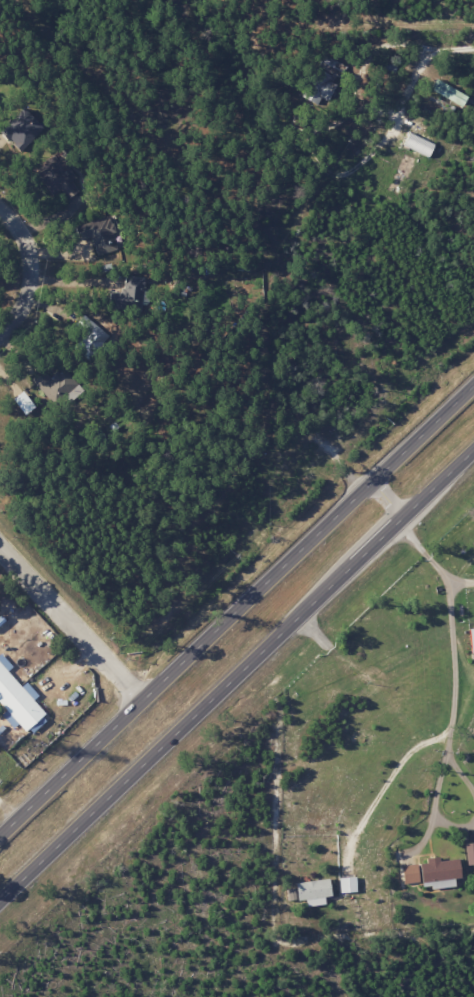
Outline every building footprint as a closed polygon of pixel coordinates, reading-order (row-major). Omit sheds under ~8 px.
[(469,94),(439,82),(435,93),(465,105),(469,94)] [(22,151),(45,127),(26,109),(3,132),(22,151)] [(431,157),(436,143),(408,133),(402,147),(431,157)] [(88,223),(98,254),(120,246),(116,237),(119,235),(112,215),(88,223)] [(15,399),(27,415),(37,407),(25,391),(15,399)] [(2,714),(13,728),(20,723),(31,735),(49,719),(33,700),(39,696),(27,681),(21,686),(8,671),(13,667),(1,653),(0,654),(0,703),(6,710),(2,714)] [(461,858),(440,860),(440,856),(427,858),(427,863),(402,865),(404,884),(422,882),(435,881),(436,885),(443,884),(444,888),(456,886),(455,879),(463,878),(461,858)] [(358,892),(356,876),(338,879),(340,894),(358,892)] [(307,907),(326,904),(325,898),(333,896),(330,878),(296,884),(299,901),(306,900),(307,907)]
